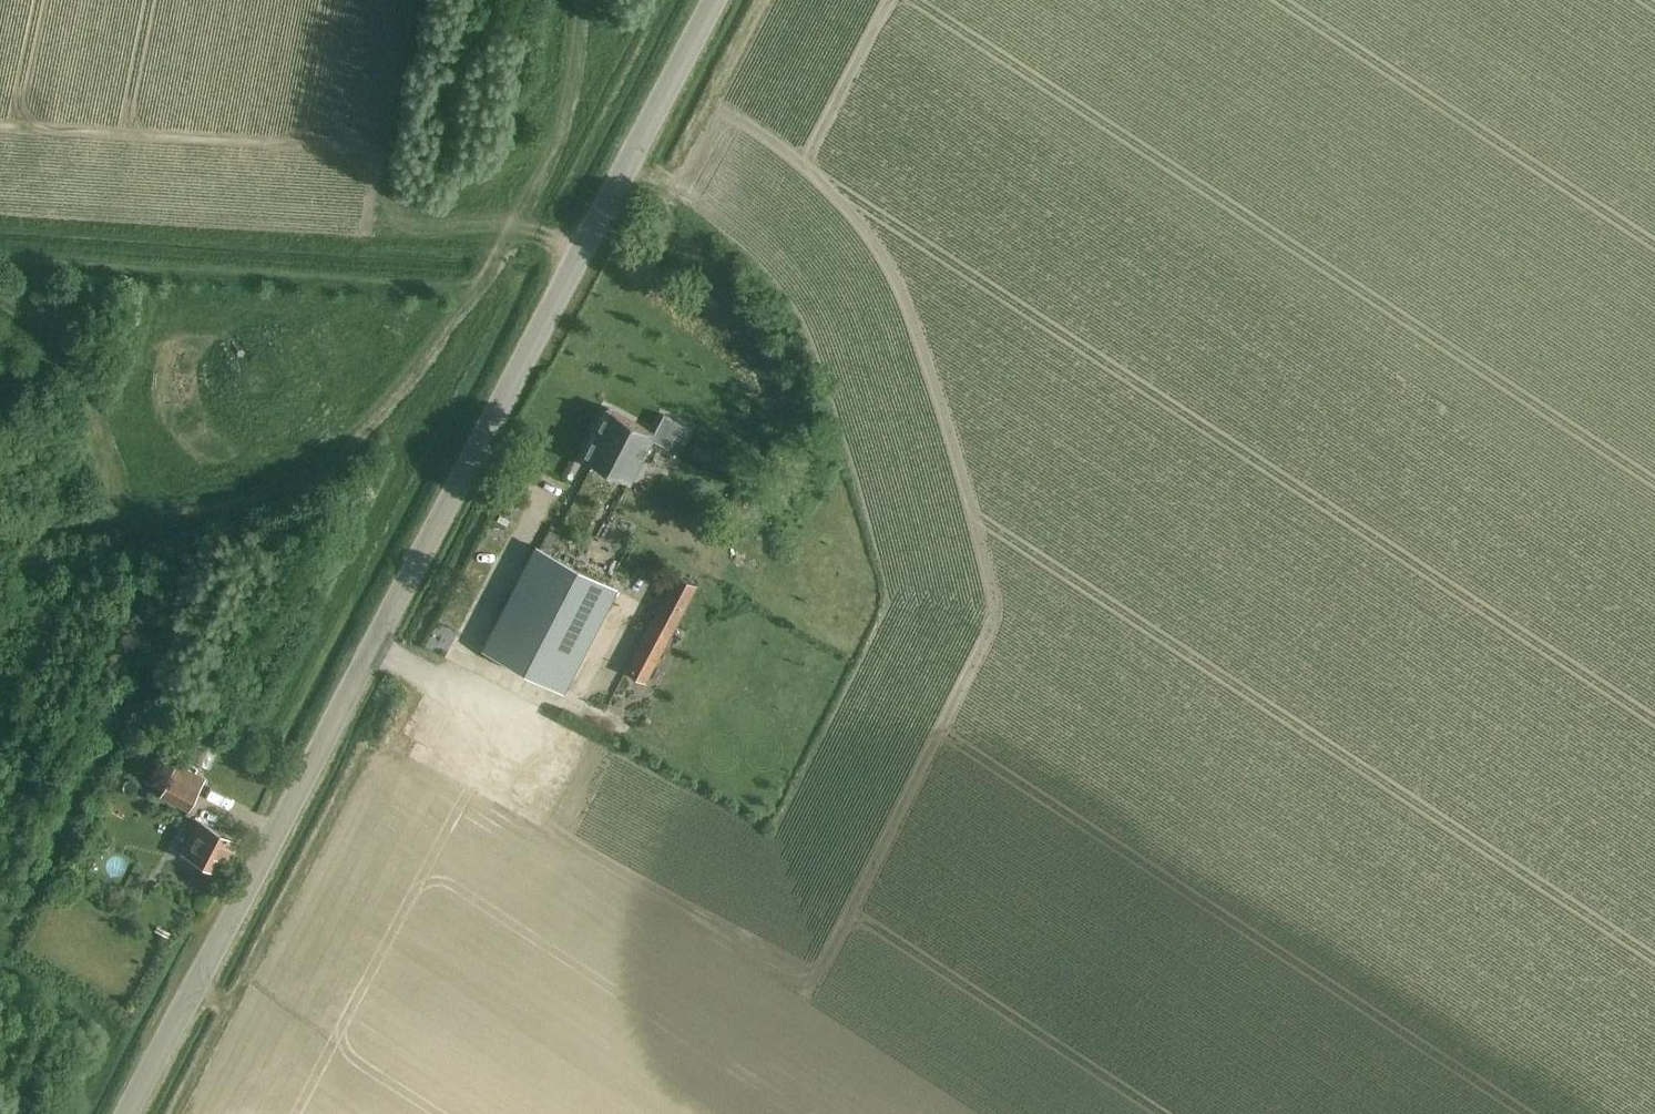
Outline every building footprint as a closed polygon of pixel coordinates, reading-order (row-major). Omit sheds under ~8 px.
[(609,407),(582,457),(629,483),(651,441),(668,450),(674,439),(682,425),(663,415),(654,432),(609,407)] [(564,690),(616,590),(534,547),(481,647),(564,690)] [(643,681),(694,586),(676,576),(625,671),(643,681)] [(171,775),(161,795),(188,809),(199,790),(171,775)] [(238,840),(198,819),(181,851),(221,872),(238,840)]
